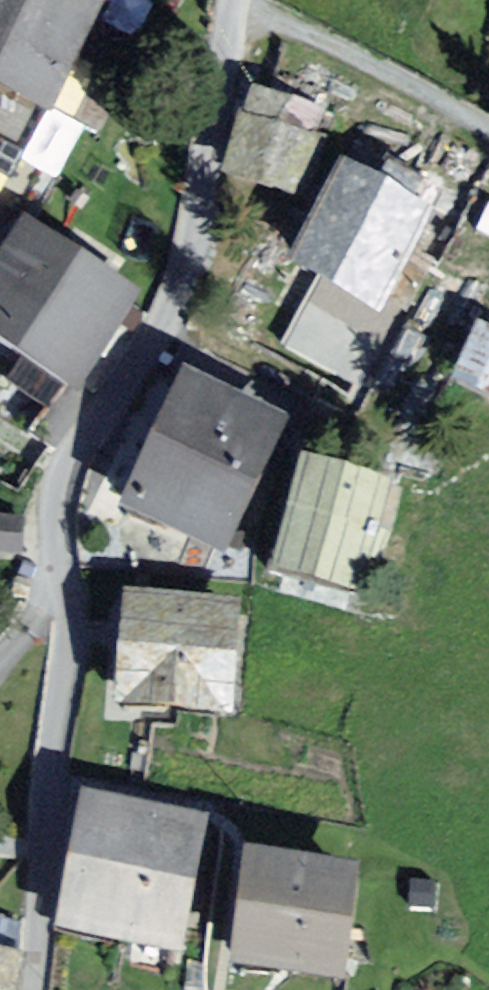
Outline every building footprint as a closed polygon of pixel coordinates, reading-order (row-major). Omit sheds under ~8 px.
[(88,0),(0,0),(0,133),(22,143),(88,0)] [(316,146),(242,123),(224,183),(298,206),(316,146)] [(398,216),(339,185),(295,267),(355,298),(398,216)] [(25,237),(0,275),(0,327),(72,373),(121,298),(25,237)] [(477,326),(455,369),(488,386),(488,332),(477,326)] [(261,424),(167,388),(120,511),(214,547),(261,424)] [(383,483),(299,462),(272,568),(357,589),(383,483)] [(220,618),(116,614),(112,697),(216,702),(220,618)] [(194,831),(74,808),(51,930),(170,953),(194,831)] [(348,872),(231,859),(219,964),(336,977),(348,872)] [(28,939),(0,934),(0,989),(18,989),(28,939)]
